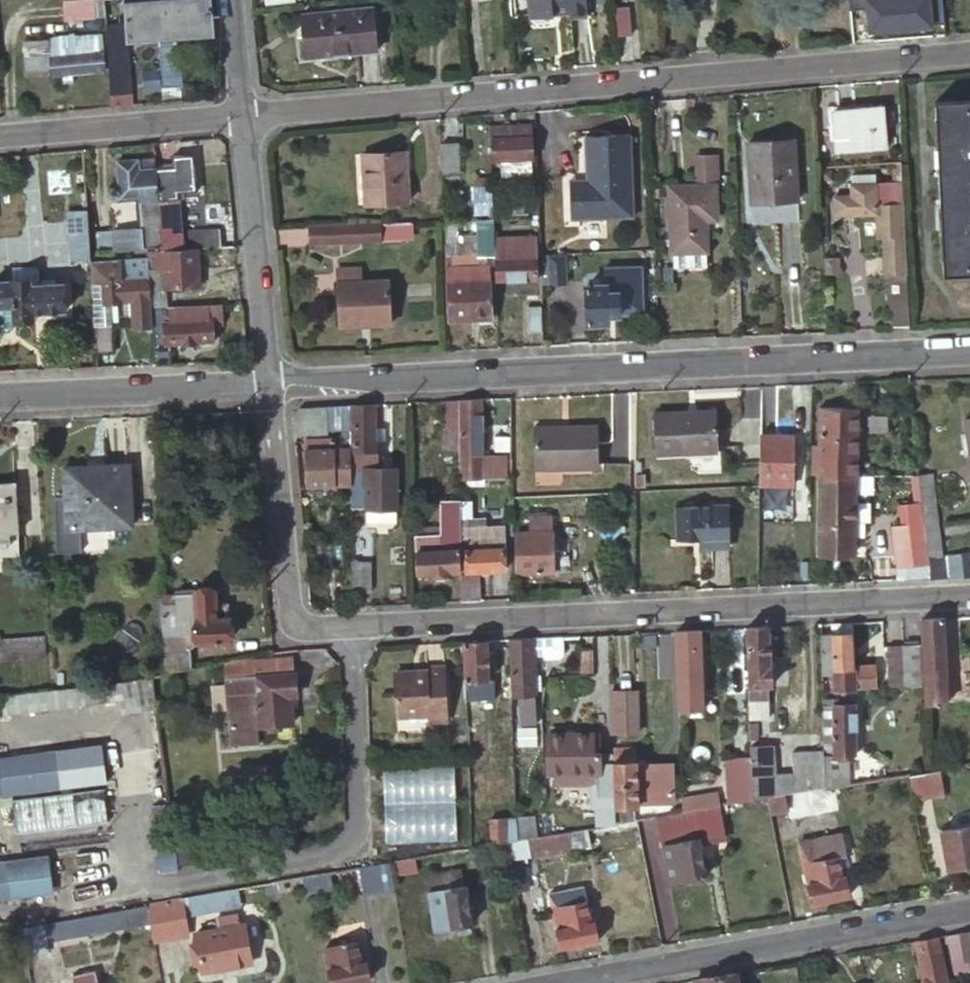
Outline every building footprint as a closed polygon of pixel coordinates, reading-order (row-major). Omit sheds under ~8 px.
[(111,91),(124,90),(121,48),(117,48),(116,35),(119,35),(117,21),(115,0),(104,0),(111,91)] [(211,0),(124,0),(126,20),(128,34),(212,29),(211,0)] [(528,15),(534,20),(547,19),(551,14),(551,9),(567,8),(568,16),(586,15),(585,0),(527,0),(528,15)] [(871,38),(898,36),(895,13),(911,11),(910,0),(868,0),(871,38)] [(302,12),(306,56),(325,54),(325,50),(356,48),(356,51),(376,50),(372,5),(302,12)] [(629,6),(613,7),(614,36),(630,35),(629,6)] [(128,34),(126,20),(117,21),(119,35),(116,35),(117,48),(121,48),(124,90),(132,89),(128,34)] [(22,38),(25,71),(48,68),(49,71),(62,69),(62,82),(73,81),(72,68),(104,66),(103,50),(100,50),(100,39),(95,40),(95,31),(22,38)] [(155,45),(160,85),(179,84),(175,43),(155,45)] [(161,100),(180,99),(179,84),(160,85),(161,100)] [(943,271),(969,270),(969,98),(934,100),(943,271)] [(836,110),(839,153),(886,149),(882,108),(836,110)] [(492,124),(493,157),(532,155),(530,122),(492,124)] [(633,214),(630,131),(585,133),(587,178),(587,188),(570,189),(571,217),(633,214)] [(747,139),(750,199),(795,197),(792,136),(747,139)] [(439,141),(441,170),(459,169),(458,140),(439,141)] [(406,147),(368,149),(372,201),(409,198),(406,147)] [(364,201),(372,201),(368,149),(360,150),(364,201)] [(174,164),(156,166),(159,197),(173,196),(181,195),(181,190),(197,188),(193,152),(172,154),(174,164)] [(696,154),(697,183),(715,181),(714,153),(696,154)] [(156,166),(138,168),(137,156),(118,158),(122,195),(139,193),(141,226),(116,228),(118,248),(160,246),(157,197),(159,197),(156,166)] [(820,164),(820,175),(835,174),(835,163),(820,164)] [(855,171),(856,180),(875,179),(875,170),(855,171)] [(587,178),(570,178),(570,189),(587,188),(587,178)] [(885,251),(906,249),(905,233),(903,233),(901,178),(875,179),(856,180),(851,180),(852,193),(835,193),(835,212),(876,211),(877,234),(884,234),(885,251)] [(668,184),(672,250),(705,248),(704,217),(718,216),(715,181),(697,183),(668,184)] [(174,208),(173,196),(159,197),(160,209),(174,208)] [(71,214),(74,245),(89,243),(87,207),(80,207),(80,213),(71,214)] [(160,209),(163,247),(198,246),(203,245),(202,231),(176,233),(175,228),(174,208),(160,209)] [(411,218),(309,223),(310,241),(386,238),(385,235),(412,235),(411,218)] [(443,219),(445,271),(459,271),(457,219),(443,219)] [(202,231),(203,245),(222,244),(220,226),(175,228),(176,233),(202,231)] [(479,228),(481,270),(482,278),(474,278),(449,279),(450,319),(471,318),(471,311),(491,311),(489,278),(495,277),(493,227),(479,228)] [(496,244),(498,278),(536,276),(535,242),(496,244)] [(74,256),(90,255),(89,243),(74,245),(74,256)] [(148,248),(148,254),(149,268),(163,268),(165,285),(200,283),(198,246),(163,247),(148,248)] [(672,250),(672,265),(706,263),(705,248),(672,250)] [(906,249),(885,251),(886,272),(891,271),(907,270),(906,249)] [(547,250),(548,278),(566,278),(564,250),(547,250)] [(148,254),(90,259),(92,282),(103,282),(104,301),(132,299),(134,328),(153,326),(152,320),(152,306),(151,297),(149,268),(148,254)] [(586,282),(588,322),(607,321),(607,313),(620,312),(644,312),(642,264),(605,266),(606,281),(600,282),(600,276),(591,276),(591,282),(586,282)] [(16,267),(17,276),(32,276),(32,283),(40,282),(39,266),(16,267)] [(149,268),(151,297),(152,306),(166,305),(165,285),(163,268),(149,268)] [(339,281),(344,324),(394,319),(389,275),(360,278),(360,270),(340,272),(341,280),(339,281)] [(893,326),(910,325),(907,270),(891,271),(893,326)] [(13,305),(15,320),(35,318),(35,311),(65,309),(63,281),(40,282),(32,283),(32,276),(17,276),(0,278),(0,306),(13,305)] [(217,302),(171,305),(171,319),(152,320),(153,326),(154,343),(171,341),(181,341),(182,342),(198,342),(197,339),(213,338),(212,317),(218,317),(217,302)] [(527,329),(542,329),(541,303),(526,303),(527,329)] [(94,324),(96,352),(113,350),(111,322),(94,324)] [(154,343),(155,363),(174,363),(171,341),(154,343)] [(460,446),(460,475),(480,475),(511,476),(511,456),(480,455),(480,435),(481,426),(481,397),(460,398),(460,446)] [(443,446),(460,446),(460,398),(446,398),(446,426),(442,426),(443,446)] [(354,467),(350,467),(350,482),(355,482),(361,483),(362,483),(362,459),(375,460),(376,439),(373,439),(374,426),(374,401),(353,402),(354,467)] [(350,482),(350,467),(350,402),(300,404),(293,414),(295,431),(333,431),(333,427),(341,427),(341,447),(333,447),(333,435),(305,436),(306,482),(350,482)] [(820,405),(819,472),(855,472),(856,406),(820,405)] [(655,412),(657,455),(721,452),(719,409),(655,412)] [(532,423),(534,466),(599,464),(597,421),(532,423)] [(384,426),(374,426),(373,439),(376,439),(384,439),(384,426)] [(481,426),(480,435),(489,435),(489,426),(481,426)] [(760,433),(759,482),(792,483),(793,433),(760,433)] [(67,526),(80,525),(79,517),(108,516),(108,523),(132,522),(127,434),(62,437),(67,526)] [(925,526),(928,556),(935,555),(941,554),(931,471),(918,473),(922,501),(925,526)] [(819,472),(818,552),(854,551),(855,472),(819,472)] [(9,535),(9,530),(17,530),(15,479),(0,480),(0,535),(9,535)] [(443,498),(443,528),(443,535),(420,535),(420,528),(415,528),(416,571),(458,569),(457,534),(461,534),(460,498),(443,498)] [(787,518),(810,518),(810,499),(797,499),(797,507),(787,507),(787,518)] [(929,561),(928,556),(925,526),(922,501),(901,503),(904,523),(894,524),(899,563),(929,561)] [(678,538),(699,537),(708,536),(709,545),(731,544),(730,502),(677,505),(678,538)] [(515,530),(516,571),(553,571),(553,529),(551,529),(551,513),(528,513),(529,530),(515,530)] [(80,525),(108,523),(108,516),(79,517),(80,525)] [(463,533),(463,548),(465,547),(466,569),(505,567),(504,527),(496,527),(496,533),(463,533)] [(9,535),(0,535),(0,543),(9,543),(9,535)] [(699,546),(709,545),(708,536),(699,537),(699,546)] [(928,556),(929,561),(930,576),(948,575),(969,574),(969,548),(941,554),(935,555),(928,556)] [(350,560),(350,590),(370,590),(370,560),(350,560)] [(461,575),(461,599),(475,598),(475,575),(461,575)] [(161,594),(165,669),(189,665),(188,649),(195,640),(229,639),(228,616),(226,616),(215,617),(214,603),(214,587),(195,589),(195,591),(175,592),(175,593),(161,594)] [(215,617),(226,616),(225,602),(214,603),(215,617)] [(943,616),(921,617),(925,704),(947,702),(943,616)] [(832,622),(819,622),(821,671),(833,671),(832,666),(834,665),(832,631),(832,622)] [(746,626),(750,716),(771,714),(769,684),(773,684),(772,662),(769,662),(768,625),(746,626)] [(702,705),(701,684),(699,628),(677,629),(679,678),(677,678),(678,705),(702,705)] [(834,687),(876,685),(876,660),(852,662),(851,631),(832,631),(834,665),(832,666),(833,671),(834,687)] [(44,654),(43,633),(0,636),(0,657),(44,654)] [(508,638),(511,696),(519,695),(521,725),(535,723),(531,636),(508,638)] [(485,639),(460,640),(464,706),(470,707),(470,699),(478,700),(477,682),(487,681),(485,639)] [(902,644),(904,683),(921,682),(919,643),(902,644)] [(902,644),(887,645),(889,684),(904,683),(902,644)] [(576,648),(577,672),(590,671),(590,647),(576,648)] [(290,656),(225,660),(230,743),(258,741),(257,724),(292,722),(290,695),(296,695),(295,672),(291,672),(290,656)] [(391,668),(393,712),(423,711),(423,717),(443,715),(440,660),(421,661),(421,667),(391,668)] [(155,708),(151,676),(48,687),(30,690),(5,692),(0,693),(0,712),(4,712),(121,697),(123,711),(138,709),(155,708)] [(701,684),(702,705),(713,705),(712,684),(701,684)] [(635,690),(614,691),(616,731),(636,730),(635,690)] [(826,787),(850,782),(848,753),(856,753),(853,702),(843,703),(822,704),(824,750),(825,784),(826,787)] [(548,735),(549,772),(554,772),(602,772),(601,753),(593,753),(593,734),(548,735)] [(600,734),(593,734),(593,753),(601,753),(600,734)] [(0,756),(0,793),(107,779),(102,742),(0,756)] [(786,791),(809,787),(825,784),(824,750),(792,751),(793,772),(773,772),(772,742),(751,743),(751,752),(753,788),(753,796),(768,794),(786,791)] [(619,805),(619,820),(628,818),(637,817),(637,803),(640,803),(640,802),(674,801),(672,759),(639,760),(639,759),(637,759),(636,745),(615,746),(616,761),(614,761),(614,771),(615,793),(616,805),(619,805)] [(737,788),(753,788),(751,752),(736,753),(737,788)] [(452,760),(381,763),(384,839),(455,836),(452,760)] [(867,779),(884,776),(882,764),(864,767),(867,779)] [(926,769),(909,772),(915,797),(944,792),(939,766),(934,767),(926,769)] [(614,771),(602,772),(602,786),(603,794),(615,793),(614,771)] [(602,772),(554,772),(555,786),(602,786),(602,772)] [(18,832),(108,820),(103,786),(13,798),(18,832)] [(809,787),(786,791),(789,807),(812,802),(809,787)] [(786,791),(768,794),(771,811),(789,807),(786,791)] [(682,800),(682,809),(720,802),(728,801),(726,792),(682,800)] [(598,824),(617,820),(616,805),(615,793),(603,794),(596,794),(598,824)] [(173,839),(168,800),(152,802),(160,856),(156,857),(159,873),(178,870),(177,866),(177,864),(173,839)] [(682,809),(658,813),(670,881),(707,873),(700,836),(725,831),(720,802),(682,809)] [(517,819),(518,838),(534,835),(538,834),(535,816),(517,819)] [(493,843),(504,840),(518,838),(517,819),(517,818),(507,819),(506,817),(490,818),(493,843)] [(948,866),(969,862),(969,822),(941,827),(948,866)] [(589,825),(569,829),(572,844),(592,840),(589,825)] [(31,838),(33,851),(111,841),(110,828),(31,838)] [(801,836),(805,860),(838,853),(846,850),(842,828),(801,836)] [(538,834),(534,835),(537,850),(572,844),(569,829),(538,834)] [(187,837),(173,839),(177,864),(191,862),(187,837)] [(805,860),(813,899),(850,892),(846,873),(842,874),(838,853),(805,860)] [(418,856),(394,860),(396,874),(420,869),(418,856)] [(393,860),(361,866),(365,892),(396,887),(393,860)] [(12,892),(54,889),(51,861),(0,865),(0,893),(12,892)] [(437,927),(465,922),(474,921),(468,883),(465,884),(462,868),(433,873),(435,889),(432,890),(437,927)] [(331,871),(305,875),(308,891),(333,887),(331,871)] [(551,891),(560,944),(599,937),(595,919),(591,920),(585,885),(551,891)] [(229,889),(214,891),(216,907),(231,904),(229,889)] [(182,897),(184,913),(216,907),(214,891),(211,892),(182,897)] [(147,903),(150,918),(153,937),(187,932),(184,913),(182,897),(158,901),(147,903)] [(23,927),(26,951),(52,947),(50,937),(150,918),(147,903),(23,925),(23,927)] [(217,927),(208,928),(215,967),(254,960),(246,921),(240,922),(239,912),(223,915),(226,925),(217,927)] [(215,916),(217,927),(226,925),(223,915),(215,916)] [(475,928),(474,921),(465,922),(466,929),(475,928)] [(197,930),(203,969),(215,967),(208,928),(197,930)] [(948,933),(955,970),(969,968),(969,929),(948,933)] [(915,939),(923,982),(936,982),(946,981),(937,935),(915,939)] [(332,982),(339,982),(370,977),(367,959),(363,960),(360,939),(325,946),(332,982)] [(95,969),(72,974),(74,982),(97,982),(95,969)] [(736,971),(706,976),(707,982),(699,982),(738,982),(736,971)]
